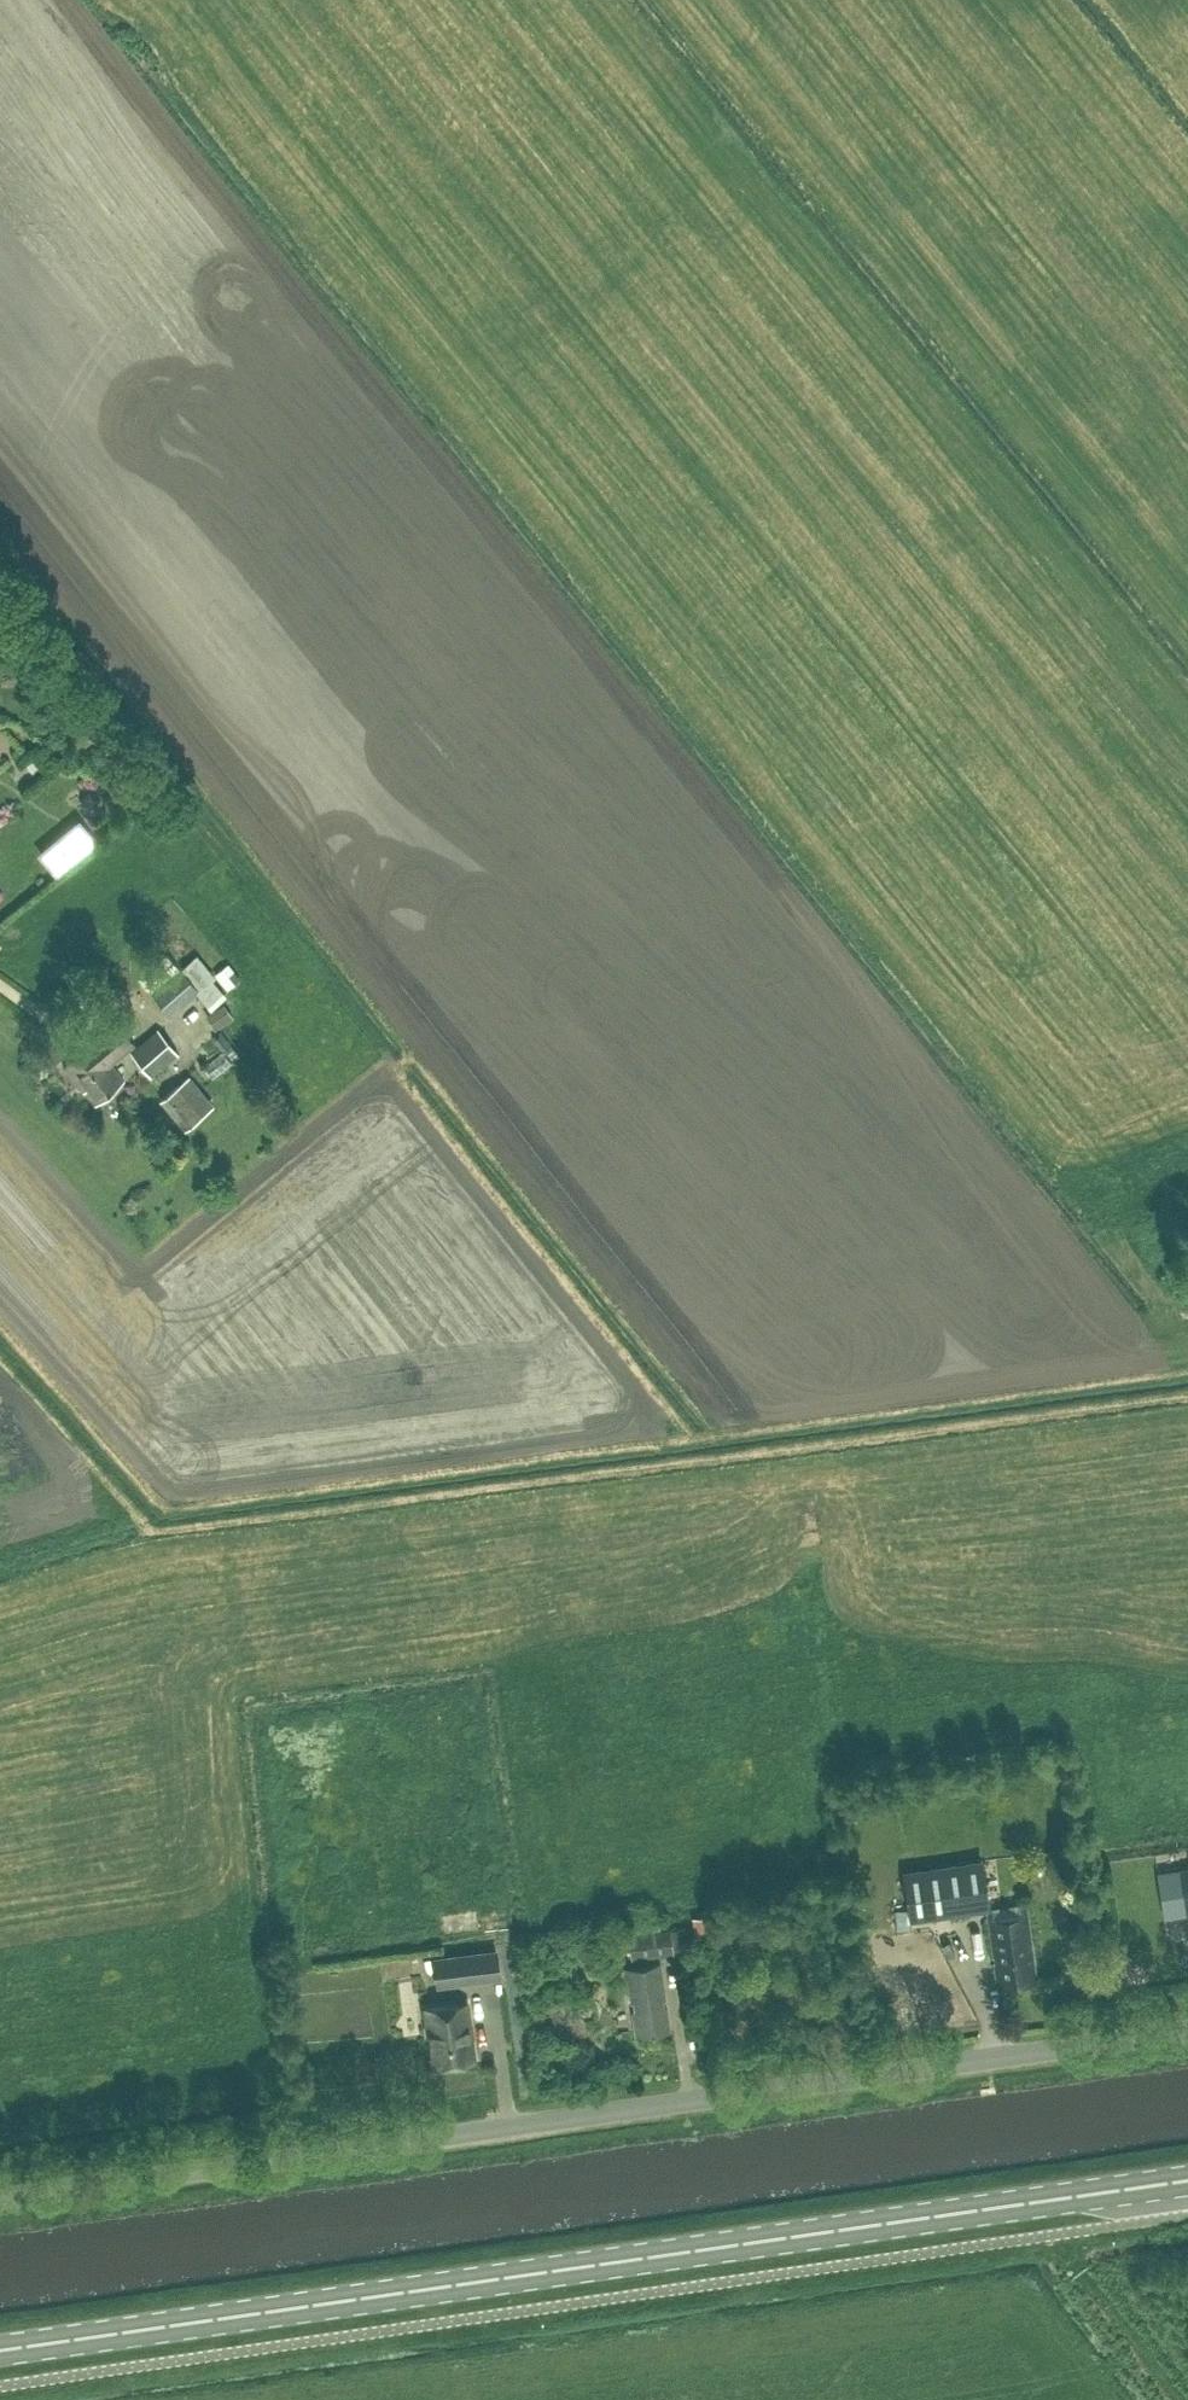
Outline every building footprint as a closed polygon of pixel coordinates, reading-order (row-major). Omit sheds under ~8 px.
[(166,951),(139,976),(151,990),(179,966),(166,951)] [(173,1013),(197,991),(210,1007),(226,994),(212,978),(215,975),(198,954),(176,972),(154,993),(173,1013)] [(99,1035),(92,1040),(91,1038),(61,1063),(93,1101),(123,1076),(109,1059),(133,1039),(115,1018),(97,1032),(99,1035)] [(148,1072),(175,1049),(155,1025),(128,1047),(148,1072)] [(182,1125),(209,1102),(185,1073),(157,1097),(182,1125)] [(980,1859),(903,1870),(910,1917),(986,1907),(980,1859)] [(997,1983),(1035,1978),(1027,1913),(989,1918),(997,1983)] [(707,1935),(706,1916),(691,1917),(693,1936),(707,1935)] [(630,1958),(672,1952),(667,1919),(625,1925),(630,1958)] [(450,1922),(450,1933),(485,1933),(485,1922),(450,1922)] [(499,1977),(496,1949),(433,1957),(437,1985),(499,1977)] [(635,2034),(670,2029),(660,1961),(625,1966),(635,2034)] [(467,2001),(424,2007),(428,2035),(430,2035),(434,2064),(474,2059),(467,2001)]
